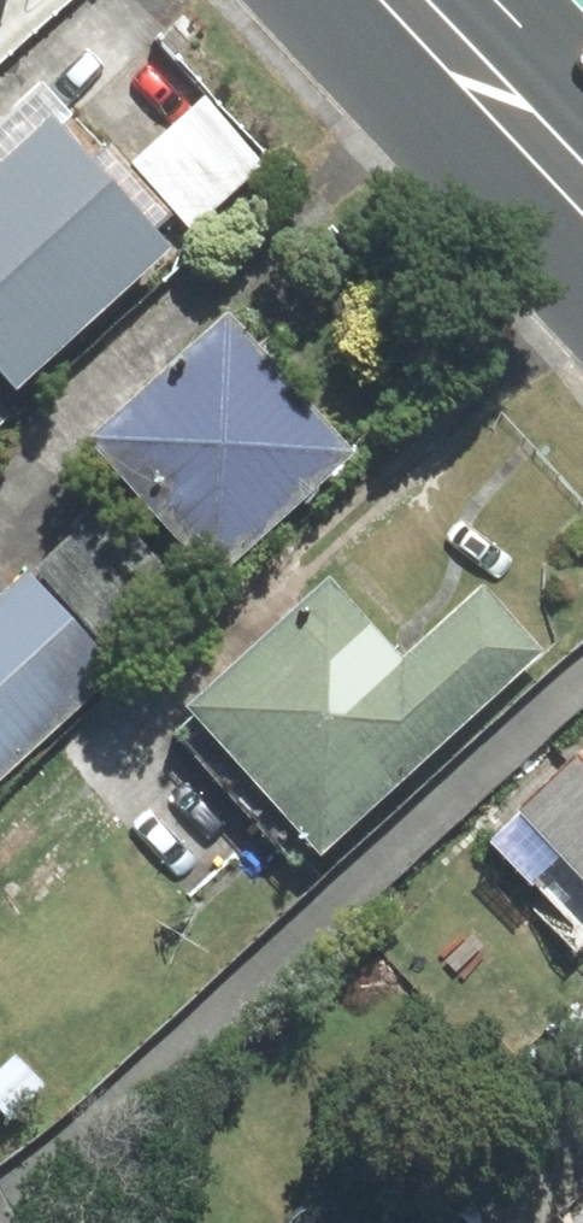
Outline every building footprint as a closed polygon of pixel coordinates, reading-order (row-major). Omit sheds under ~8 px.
[(0,162),(0,380),(16,397),(171,253),(46,119),(0,162)] [(218,315),(80,442),(213,585),(351,458),(218,315)] [(99,510),(34,570),(104,645),(169,585),(99,510)] [(116,671),(23,571),(0,592),(0,778),(116,671)] [(305,877),(543,657),(478,587),(400,659),(326,580),(166,729),(305,877)] [(582,889),(582,754),(487,847),(530,891),(559,864),(582,889)]
